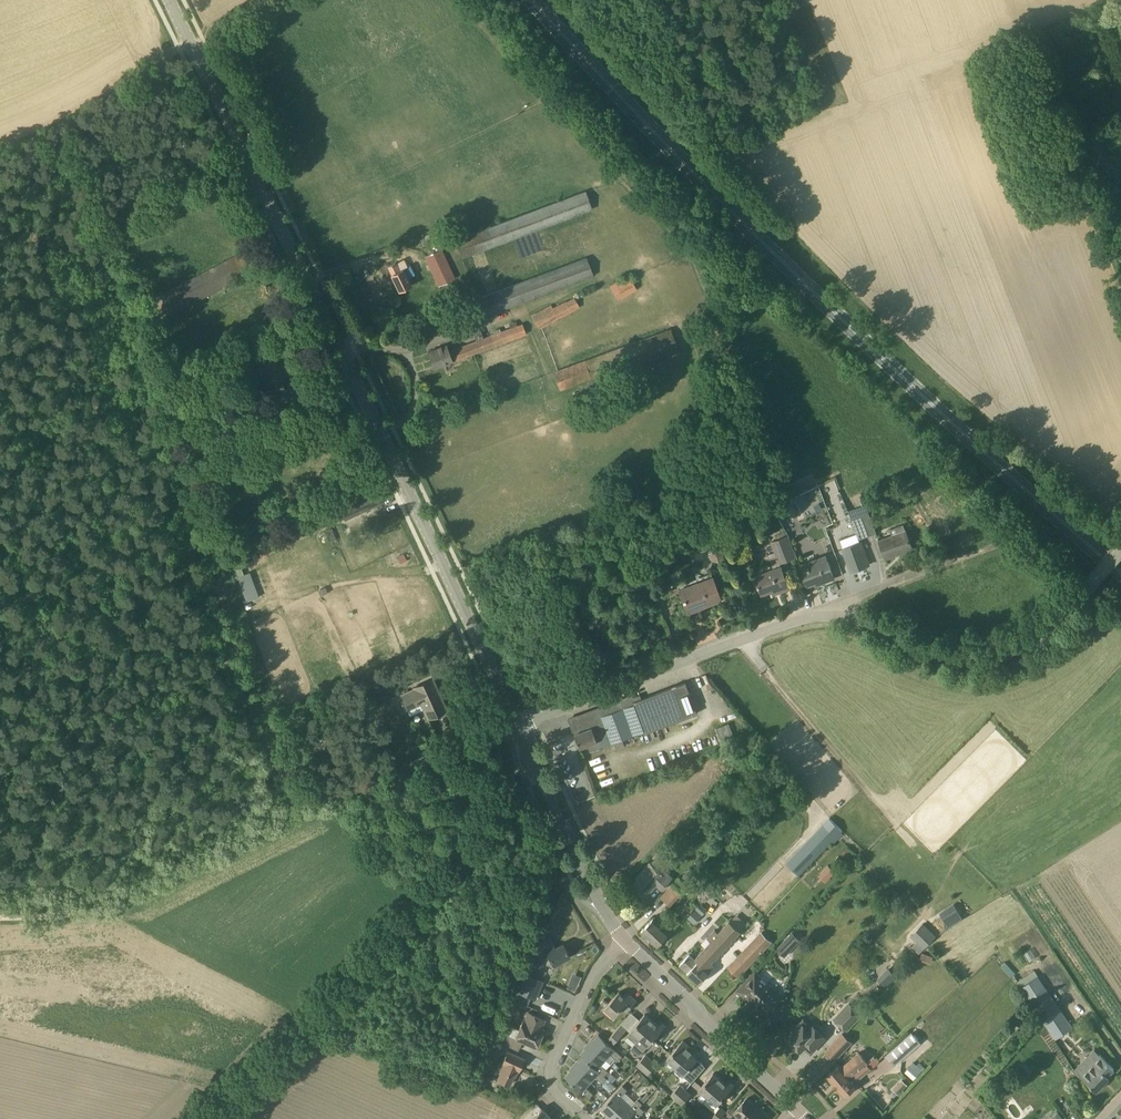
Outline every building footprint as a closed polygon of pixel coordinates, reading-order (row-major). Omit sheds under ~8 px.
[(593,209),(587,191),(456,239),(463,257),(593,209)] [(440,249),(425,256),(439,286),(455,278),(440,249)] [(254,271),(244,251),(145,303),(156,323),(254,271)] [(594,276),(588,258),(478,298),(485,316),(594,276)] [(396,262),(388,266),(399,290),(411,285),(403,269),(400,270),(396,262)] [(636,288),(631,278),(630,279),(628,274),(609,284),(617,300),(636,288)] [(578,306),(574,297),(552,308),(551,304),(531,315),(538,329),(578,306)] [(527,334),(523,324),(518,326),(516,321),(509,324),(511,329),(484,339),(481,330),(473,333),(477,341),(452,351),(452,352),(450,353),(447,345),(428,352),(434,368),(453,361),(527,334)] [(678,350),(670,329),(554,372),(560,390),(601,375),(603,378),(678,350)] [(275,349),(256,358),(269,384),(287,375),(275,349)] [(823,484),(825,492),(838,489),(835,480),(823,484)] [(350,481),(344,484),(348,491),(353,488),(350,481)] [(384,501),(376,486),(338,504),(345,519),(384,501)] [(791,500),(775,506),(781,519),(796,512),(791,500)] [(305,523),(307,526),(310,532),(321,527),(318,521),(314,513),(308,516),(310,520),(305,523)] [(861,517),(868,536),(877,533),(869,513),(861,517)] [(861,517),(851,520),(859,539),(868,536),(861,517)] [(906,531),(903,524),(890,529),(893,536),(879,541),(886,559),(913,548),(906,531)] [(786,531),(775,536),(776,540),(787,536),(786,531)] [(276,535),(263,541),(269,551),(281,545),(276,535)] [(776,540),(772,542),(780,562),(795,557),(787,536),(776,540)] [(861,542),(843,549),(851,571),(869,565),(861,542)] [(714,546),(710,557),(720,561),(725,550),(714,546)] [(403,554),(398,556),(401,563),(406,560),(403,554)] [(810,562),(801,565),(807,584),(821,579),(823,582),(834,578),(828,561),(812,567),(810,562)] [(781,566),(755,576),(762,594),(778,588),(780,592),(789,588),(781,566)] [(712,577),(679,589),(687,612),(705,605),(705,606),(721,600),(712,577)] [(259,597),(256,590),(244,595),(247,601),(259,597)] [(432,679),(414,687),(415,689),(402,695),(408,709),(421,703),(427,717),(446,708),(432,679)] [(633,743),(630,736),(644,731),(644,733),(697,714),(685,682),(633,701),(631,696),(568,719),(573,734),(578,747),(587,744),(590,751),(613,742),(615,749),(633,743)] [(729,723),(715,728),(720,741),(733,736),(729,723)] [(330,734),(319,738),(324,750),(335,745),(330,734)] [(822,823),(785,863),(798,875),(842,829),(833,820),(826,827),(822,823)] [(672,877),(663,869),(660,872),(650,862),(639,873),(641,875),(631,885),(645,898),(657,886),(661,890),(672,877)] [(829,865),(822,872),(829,878),(836,872),(829,865)] [(687,871),(680,878),(686,884),(693,876),(687,871)] [(680,878),(679,877),(660,897),(669,904),(687,885),(686,884),(680,878)] [(686,916),(694,908),(687,901),(679,909),(686,916)] [(695,908),(701,914),(706,908),(700,902),(695,908)] [(686,917),(695,924),(702,916),(694,908),(686,917)] [(949,927),(963,918),(957,908),(943,917),(949,927)] [(669,933),(653,918),(641,931),(657,946),(669,933)] [(740,931),(729,921),(718,933),(714,930),(708,937),(711,941),(706,947),(717,957),(740,931)] [(923,923),(917,929),(930,942),(936,936),(923,923)] [(801,940),(792,932),(776,949),(784,957),(801,940)] [(757,935),(747,946),(758,957),(768,946),(757,935)] [(562,943),(554,948),(553,946),(543,951),(536,948),(530,963),(539,966),(542,960),(549,956),(554,965),(569,956),(562,943)] [(694,960),(689,955),(679,966),(699,984),(710,971),(707,967),(717,957),(706,947),(694,960)] [(739,977),(744,971),(733,961),(728,967),(739,977)] [(888,968),(877,979),(885,987),(896,976),(888,968)] [(755,971),(736,991),(742,995),(747,1000),(749,998),(757,1005),(756,1006),(758,1008),(759,1007),(767,1014),(783,997),(755,971)] [(568,987),(576,990),(581,975),(572,973),(568,987)] [(543,981),(525,974),(517,991),(518,991),(531,997),(535,999),(543,981)] [(531,997),(518,991),(514,999),(528,1005),(531,997)] [(626,994),(624,996),(619,992),(605,1008),(615,1016),(622,1008),(627,1012),(637,1000),(631,995),(629,997),(626,994)] [(1048,992),(1032,1003),(1042,1019),(1043,1023),(1055,1040),(1073,1028),(1055,1002),(1048,992)] [(860,1013),(851,1004),(835,1020),(845,1029),(860,1013)] [(592,1005),(588,1013),(591,1015),(596,1007),(592,1005)] [(1031,1014),(1023,1007),(1011,1019),(1019,1026),(1031,1014)] [(543,1029),(541,1028),(544,1020),(528,1012),(524,1021),(523,1020),(516,1036),(501,1029),(496,1040),(509,1046),(518,1050),(522,1041),(535,1047),(543,1029)] [(654,1022),(645,1014),(641,1018),(627,1036),(635,1043),(654,1022)] [(812,1025),(811,1025),(804,1018),(792,1031),(794,1032),(787,1039),(796,1047),(799,1044),(803,1048),(805,1047),(811,1052),(825,1037),(812,1025)] [(635,1043),(630,1048),(639,1056),(649,1045),(662,1029),(654,1022),(635,1043)] [(627,1029),(621,1024),(607,1039),(613,1044),(627,1029)] [(842,1032),(825,1050),(835,1059),(852,1042),(842,1032)] [(921,1042),(912,1032),(886,1055),(895,1065),(921,1042)] [(589,1044),(606,1059),(610,1054),(617,1061),(622,1056),(598,1034),(589,1044)] [(501,1051),(506,1054),(507,1052),(509,1046),(496,1040),(489,1056),(497,1059),(501,1051)] [(683,1040),(667,1058),(676,1066),(677,1066),(690,1050),(692,1048),(683,1040)] [(606,1059),(589,1044),(580,1054),(583,1057),(607,1078),(604,1075),(608,1071),(601,1064),(606,1059)] [(705,1067),(697,1059),(693,1055),(694,1053),(690,1050),(677,1066),(676,1066),(674,1068),(683,1075),(691,1082),(705,1067)] [(523,1058),(507,1052),(502,1063),(505,1064),(498,1080),(509,1085),(516,1069),(518,1070),(523,1058)] [(859,1052),(842,1067),(840,1064),(827,1076),(837,1088),(854,1073),(854,1074),(868,1061),(859,1052)] [(646,1054),(636,1064),(642,1070),(651,1059),(646,1054)] [(871,1068),(879,1062),(874,1056),(868,1061),(854,1074),(854,1073),(837,1088),(844,1096),(857,1085),(855,1082),(871,1068)] [(1114,1072),(1098,1056),(1080,1075),(1096,1091),(1114,1072)] [(574,1067),(590,1082),(598,1088),(602,1082),(603,1083),(607,1078),(583,1057),(574,1067)] [(651,1059),(642,1070),(648,1075),(657,1064),(651,1059)] [(483,1075),(487,1066),(478,1062),(474,1071),(483,1075)] [(1027,1062),(1020,1067),(1026,1075),(1032,1071),(1027,1062)] [(910,1065),(904,1072),(913,1080),(919,1074),(910,1065)] [(574,1067),(565,1077),(589,1098),(593,1093),(586,1087),(590,1082),(574,1067)] [(616,1078),(611,1073),(607,1077),(613,1082),(616,1078)] [(722,1081),(713,1073),(699,1089),(703,1092),(698,1098),(703,1103),(708,1097),(722,1081)] [(902,1080),(893,1089),(899,1095),(908,1085),(902,1080)] [(731,1088),(722,1081),(708,1097),(717,1104),(731,1088)] [(626,1101),(620,1096),(627,1089),(623,1085),(601,1109),(610,1118),(626,1101)] [(680,1085),(670,1095),(676,1100),(685,1090),(680,1085)] [(682,1105),(691,1095),(685,1090),(676,1100),(682,1105)] [(760,1108),(759,1109),(747,1098),(734,1111),(742,1118),(763,1118),(767,1115),(760,1108)] [(610,1118),(611,1118),(628,1118),(639,1106),(640,1106),(642,1103),(638,1099),(637,1099),(631,1106),(626,1101),(610,1118)] [(644,1110),(640,1106),(639,1106),(628,1118),(639,1118),(637,1117),(644,1110)] [(720,1107),(711,1118),(713,1118),(720,1118),(726,1111),(720,1107)] [(541,1108),(532,1117),(527,1113),(523,1117),(522,1118),(547,1118),(550,1116),(541,1108)] [(730,1117),(734,1112),(730,1108),(725,1113),(730,1117)]
